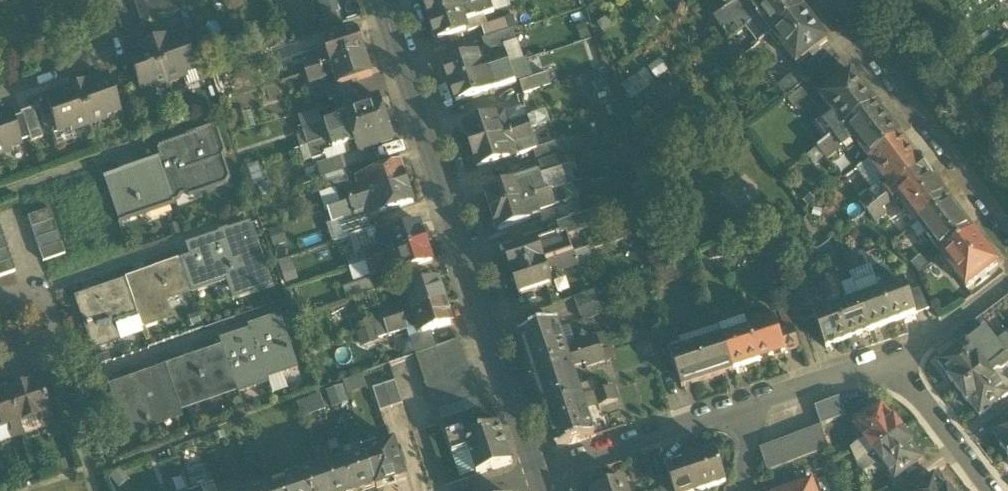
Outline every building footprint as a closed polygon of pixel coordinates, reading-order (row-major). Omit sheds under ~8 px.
[(135,2),(142,25),(154,21),(147,0),(142,0),(135,2)] [(154,21),(165,17),(159,0),(147,0),(154,21)] [(165,17),(177,14),(172,0),(159,0),(165,17)] [(177,14),(188,10),(185,0),(172,0),(177,14)] [(318,2),(323,19),(341,13),(337,0),(326,0),(318,2)] [(461,12),(458,0),(431,0),(423,2),(430,22),(461,12)] [(461,12),(490,2),(490,0),(458,0),(461,12)] [(494,14),(512,8),(509,0),(498,0),(490,2),(494,14)] [(748,2),(754,9),(766,0),(747,0),(748,2)] [(754,9),(760,17),(772,34),(803,9),(796,0),(766,0),(754,9)] [(490,2),(461,12),(465,22),(473,19),(474,23),(486,19),(495,16),(494,14),(490,2)] [(729,28),(754,9),(748,2),(732,14),(729,11),(721,17),(729,28)] [(124,6),(112,10),(120,33),(131,29),(124,6)] [(735,36),(747,27),(760,17),(754,9),(729,28),(735,36)] [(827,41),(803,9),(772,34),(770,35),(779,47),(782,45),(797,65),(827,41)] [(468,33),(465,22),(461,12),(430,22),(437,46),(469,36),(468,33)] [(640,23),(649,34),(661,24),(652,13),(640,23)] [(484,52),(487,62),(505,56),(503,51),(517,47),(516,42),(512,31),(519,29),(515,17),(488,26),(482,28),(486,40),(480,42),(483,52),(484,52)] [(772,34),(760,17),(747,27),(759,43),(770,35),(772,34)] [(482,28),(488,26),(486,19),(474,23),(473,19),(465,22),(468,33),(482,28)] [(305,62),(308,74),(365,56),(358,35),(326,45),(328,52),(317,55),(318,58),(305,62)] [(166,38),(155,42),(169,84),(186,78),(185,75),(196,71),(184,36),(167,42),(166,38)] [(505,56),(508,66),(525,61),(519,41),(516,42),(517,47),(503,51),(505,56)] [(152,90),(169,84),(155,42),(143,46),(145,50),(128,56),(140,91),(151,87),(152,90)] [(450,85),(491,72),(487,62),(484,52),(483,52),(443,65),(450,85)] [(372,77),(365,56),(308,74),(312,85),(325,80),(327,78),(326,77),(336,74),(340,87),(351,84),(372,77)] [(505,56),(487,62),(491,72),(508,66),(505,56)] [(660,59),(647,68),(657,81),(669,71),(660,59)] [(512,77),(514,84),(520,82),(534,78),(528,60),(525,61),(508,66),(512,77)] [(508,66),(491,72),(497,94),(515,88),(514,84),(512,77),(508,66)] [(185,75),(186,78),(190,89),(212,81),(208,67),(196,71),(185,75)] [(657,84),(644,69),(620,87),(632,103),(657,84)] [(778,87),(787,98),(810,80),(801,69),(778,87)] [(457,107),(497,94),(491,72),(450,85),(457,107)] [(595,94),(609,89),(603,72),(589,76),(595,94)] [(520,82),(524,95),(553,86),(548,73),(534,78),(520,82)] [(837,116),(834,118),(843,130),(846,128),(876,105),(852,73),(821,96),(837,116)] [(87,82),(74,87),(88,126),(106,120),(105,117),(117,113),(105,78),(88,84),(87,82)] [(788,100),(798,113),(821,95),(812,83),(788,100)] [(331,103),(335,101),(354,95),(351,84),(340,87),(327,91),(331,103)] [(73,131),(88,126),(74,87),(62,91),(63,93),(45,99),(57,134),(69,130),(70,133),(73,131)] [(358,94),(354,95),(335,101),(339,113),(348,111),(347,109),(362,105),(358,94)] [(306,136),(309,146),(387,121),(380,99),(362,105),(347,109),(348,111),(351,122),(343,125),(341,120),(324,126),(304,132),(306,136)] [(876,105),(846,128),(854,140),(870,160),(900,137),(876,105)] [(641,133),(658,120),(648,106),(630,119),(641,133)] [(20,113),(21,116),(29,139),(31,143),(42,139),(32,109),(20,113)] [(525,121),(528,130),(551,122),(547,109),(524,117),(525,121)] [(299,117),(304,132),(324,126),(319,110),(299,117)] [(9,153),(8,150),(19,146),(18,143),(10,120),(7,111),(0,114),(0,156),(9,153)] [(508,127),(525,121),(524,117),(522,111),(504,116),(508,127)] [(18,143),(29,139),(21,116),(10,120),(18,143)] [(465,129),(471,148),(510,136),(508,127),(504,116),(465,129)] [(835,136),(843,130),(834,118),(826,124),(835,136)] [(394,142),(387,121),(309,146),(314,160),(327,156),(336,149),(349,145),(350,144),(350,143),(357,141),(360,152),(361,153),(394,142)] [(508,127),(510,136),(528,130),(525,121),(508,127)] [(157,154),(159,160),(171,194),(175,193),(195,186),(196,190),(202,193),(226,185),(229,179),(222,159),(224,153),(217,131),(211,128),(196,134),(196,135),(160,148),(157,154)] [(828,160),(854,140),(846,128),(843,130),(835,136),(820,148),(827,158),(828,160)] [(77,141),(73,131),(70,133),(69,130),(57,134),(53,135),(57,148),(77,141)] [(528,130),(510,136),(517,155),(534,150),(531,140),(528,130)] [(299,138),(303,148),(309,146),(306,136),(299,138)] [(477,168),(517,155),(510,136),(471,148),(477,168)] [(900,137),(870,160),(886,181),(890,186),(894,192),(925,168),(900,137)] [(570,139),(534,150),(539,163),(565,155),(574,152),(570,139)] [(328,162),(341,158),(352,154),(349,145),(336,149),(327,156),(328,162)] [(814,167),(827,158),(820,148),(807,157),(814,167)] [(341,158),(346,171),(365,165),(361,153),(360,152),(352,154),(341,158)] [(569,167),(565,155),(539,163),(538,163),(542,176),(563,169),(569,167)] [(319,165),(323,178),(346,171),(341,158),(328,162),(319,165)] [(172,198),(171,194),(159,160),(137,168),(137,170),(120,175),(119,173),(102,178),(118,224),(146,214),(144,208),(172,198)] [(859,169),(875,190),(886,181),(870,160),(859,169)] [(337,188),(343,205),(408,184),(402,165),(358,179),(360,185),(348,190),(346,185),(337,188)] [(949,200),(925,168),(894,192),(899,198),(918,223),(949,200)] [(545,195),(550,193),(563,189),(569,187),(563,169),(542,176),(539,176),(545,195)] [(350,184),(346,171),(323,178),(327,192),(337,188),(346,185),(350,184)] [(539,175),(530,178),(536,198),(545,195),(539,176),(539,175)] [(491,212),(536,198),(530,178),(485,192),(491,212)] [(890,186),(886,181),(875,190),(871,192),(875,197),(890,186)] [(414,203),(408,184),(343,205),(329,210),(333,223),(345,219),(370,211),(372,217),(414,203)] [(859,201),(868,212),(894,192),(890,186),(875,197),(871,192),(859,201)] [(337,188),(327,192),(320,194),(325,211),(329,210),(343,205),(337,188)] [(550,193),(553,205),(566,201),(563,189),(550,193)] [(899,198),(894,192),(868,212),(876,223),(887,214),(884,210),(899,198)] [(171,194),(172,198),(174,203),(180,201),(175,193),(171,194)] [(545,195),(536,198),(540,209),(553,205),(550,193),(545,195)] [(542,216),(540,209),(536,198),(491,212),(497,230),(542,216)] [(973,232),(972,231),(968,225),(949,200),(918,223),(922,228),(919,231),(923,236),(926,234),(943,256),(973,232)] [(27,218),(31,229),(53,221),(49,210),(27,218)] [(345,219),(351,237),(376,229),(372,217),(370,211),(345,219)] [(548,227),(552,239),(563,236),(563,238),(568,237),(600,226),(596,212),(558,224),(548,227)] [(345,219),(333,223),(327,225),(332,243),(351,237),(345,219)] [(31,229),(35,240),(57,233),(53,221),(31,229)] [(364,250),(368,263),(427,243),(421,224),(379,238),(381,244),(364,250)] [(232,275),(238,293),(269,282),(249,226),(230,232),(231,234),(220,238),(219,236),(188,246),(192,258),(202,285),(220,279),(219,274),(230,270),(232,275)] [(283,226),(269,231),(274,248),(288,244),(283,226)] [(379,238),(376,229),(351,237),(355,251),(356,253),(364,250),(381,244),(379,238)] [(997,263),(973,232),(943,256),(939,258),(945,265),(943,267),(947,272),(952,268),(967,287),(973,282),(977,286),(990,275),(987,271),(997,263)] [(35,240),(39,252),(61,244),(57,233),(35,240)] [(574,255),(568,237),(563,238),(563,236),(552,239),(538,244),(545,264),(574,255)] [(433,262),(427,243),(368,263),(372,275),(388,270),(398,266),(400,273),(433,262)] [(513,274),(545,264),(538,244),(538,243),(506,254),(513,274)] [(64,255),(61,244),(39,252),(42,263),(64,255)] [(726,258),(722,245),(707,250),(710,260),(726,258)] [(574,255),(577,265),(593,260),(590,249),(574,255)] [(11,261),(7,250),(0,252),(0,265),(11,261)] [(356,253),(355,251),(345,254),(350,269),(368,263),(364,250),(356,253)] [(574,255),(545,264),(547,271),(556,268),(557,272),(559,271),(577,265),(574,255)] [(300,280),(292,256),(279,261),(287,285),(300,280)] [(190,288),(190,289),(202,285),(192,258),(181,262),(190,288)] [(11,261),(0,265),(0,277),(15,272),(11,261)] [(181,262),(124,281),(135,314),(140,328),(161,321),(155,305),(192,292),(190,289),(190,288),(181,262)] [(368,263),(350,269),(354,281),(372,275),(368,263)] [(552,285),(547,271),(545,264),(513,274),(519,296),(552,285)] [(851,281),(853,284),(875,276),(871,265),(849,274),(851,281)] [(390,276),(400,273),(398,266),(388,270),(390,276)] [(219,274),(220,279),(232,275),(230,270),(219,274)] [(853,284),(859,301),(881,292),(875,276),(853,284)] [(344,287),(349,301),(376,292),(372,279),(344,287)] [(833,280),(827,282),(833,299),(839,297),(833,280)] [(92,350),(113,343),(106,324),(135,314),(124,281),(75,298),(92,350)] [(853,284),(851,281),(841,285),(849,305),(859,301),(853,284)] [(828,301),(833,299),(827,282),(822,284),(828,301)] [(403,310),(405,317),(447,304),(440,283),(408,293),(412,307),(403,310)] [(904,283),(881,292),(893,323),(916,314),(908,293),(904,283)] [(596,293),(603,311),(622,304),(616,286),(596,293)] [(921,288),(908,293),(916,314),(930,309),(921,288)] [(573,298),(581,319),(603,311),(596,293),(595,290),(573,298)] [(871,332),(893,323),(881,292),(859,301),(871,332)] [(848,340),(871,332),(859,301),(849,305),(837,309),(848,340)] [(454,324),(447,304),(405,317),(386,324),(390,335),(407,329),(409,327),(408,325),(416,322),(421,335),(432,332),(454,324)] [(382,313),(386,324),(405,317),(403,310),(402,308),(400,307),(382,313)] [(826,349),(848,340),(837,309),(814,318),(826,349)] [(779,313),(784,331),(793,328),(787,310),(779,313)] [(140,328),(135,314),(106,324),(113,343),(118,341),(117,340),(135,334),(136,333),(135,330),(140,328)] [(292,314),(280,317),(286,333),(297,329),(292,314)] [(221,341),(223,349),(235,384),(238,391),(239,394),(270,384),(268,380),(284,375),(298,370),(286,333),(280,317),(249,327),(251,331),(221,341)] [(719,325),(719,326),(723,339),(749,330),(745,317),(719,325)] [(775,322),(749,330),(759,362),(786,353),(779,333),(775,322)] [(532,373),(570,361),(567,352),(560,331),(557,323),(520,335),(532,373)] [(390,335),(386,324),(375,327),(379,338),(390,335)] [(679,339),(681,343),(683,352),(699,347),(723,339),(719,326),(679,339)] [(380,342),(379,338),(375,327),(356,333),(361,348),(380,342)] [(573,346),(577,345),(571,327),(560,331),(567,352),(574,349),(573,346)] [(779,333),(786,353),(800,348),(793,328),(784,331),(779,333)] [(985,328),(966,342),(983,364),(987,369),(1005,355),(996,343),(985,328)] [(733,370),(759,362),(749,330),(723,339),(733,370)] [(409,339),(415,356),(438,348),(432,332),(421,335),(409,339)] [(646,337),(653,357),(664,353),(658,334),(646,337)] [(1007,353),(1007,334),(996,343),(1005,355),(1007,353)] [(578,344),(582,357),(602,350),(598,338),(578,344)] [(709,378),(733,370),(723,339),(699,347),(709,378)] [(459,340),(438,348),(415,356),(436,413),(438,412),(479,397),(459,340)] [(958,390),(987,369),(983,364),(966,342),(939,363),(950,377),(949,378),(958,390)] [(669,347),(672,356),(683,352),(681,343),(669,347)] [(574,349),(567,352),(570,361),(582,357),(578,344),(577,345),(573,346),(574,349)] [(699,347),(683,352),(672,356),(682,387),(709,378),(699,347)] [(208,393),(235,384),(223,349),(195,358),(196,361),(186,364),(185,362),(167,368),(168,373),(181,411),(210,401),(208,393)] [(606,363),(602,350),(582,357),(586,368),(586,370),(606,363)] [(987,369),(990,373),(997,368),(1002,369),(1007,364),(1007,358),(1005,355),(987,369)] [(582,357),(570,361),(573,372),(586,368),(582,357)] [(578,386),(573,372),(570,361),(532,373),(545,411),(582,399),(578,386)] [(167,368),(139,378),(141,383),(168,373),(167,368)] [(1007,395),(990,373),(987,369),(958,390),(968,402),(969,401),(980,416),(1007,395)] [(148,422),(181,411),(168,373),(141,383),(139,378),(110,388),(127,436),(146,429),(146,431),(150,430),(148,422)] [(268,380),(270,384),(274,396),(289,390),(284,375),(268,380)] [(345,386),(348,396),(368,389),(363,375),(343,381),(345,386)] [(38,379),(7,390),(19,424),(49,413),(38,379)] [(582,399),(595,395),(598,393),(594,381),(578,386),(582,399)] [(373,390),(381,412),(403,405),(396,382),(373,390)] [(208,393),(210,401),(238,391),(235,384),(208,393)] [(348,396),(345,386),(327,392),(332,409),(350,403),(348,396)] [(595,395),(599,408),(619,401),(614,388),(598,393),(595,395)] [(0,392),(0,430),(19,424),(7,390),(0,392)] [(587,412),(599,408),(595,395),(582,399),(587,412)] [(322,396),(298,405),(303,420),(327,411),(322,396)] [(438,412),(442,423),(484,410),(479,397),(438,412)] [(815,406),(821,426),(846,417),(839,398),(815,406)] [(587,412),(582,399),(545,411),(557,449),(595,437),(587,412)] [(477,473),(478,475),(512,464),(493,407),(484,410),(442,423),(453,456),(469,450),(477,473)] [(864,439),(875,454),(904,432),(895,420),(893,422),(882,407),(874,413),(871,409),(858,419),(861,423),(855,428),(864,439)] [(148,422),(150,430),(183,418),(181,411),(148,422)] [(993,432),(1002,444),(1000,445),(1007,455),(1007,421),(993,432)] [(829,448),(821,426),(760,449),(767,472),(829,448)] [(912,443),(904,432),(875,454),(894,480),(901,476),(904,480),(917,470),(914,466),(922,460),(911,445),(912,443)] [(875,454),(864,439),(850,450),(858,466),(872,456),(875,454)] [(340,450),(344,462),(367,455),(367,452),(363,442),(340,450)] [(367,452),(367,455),(378,487),(379,489),(407,479),(395,443),(367,452)] [(469,450),(453,456),(460,479),(477,473),(469,450)] [(695,490),(704,490),(726,484),(716,452),(686,462),(695,490)] [(378,487),(367,455),(344,462),(353,490),(366,490),(378,487)] [(872,456),(858,466),(863,473),(877,463),(872,456)] [(674,490),(691,490),(695,490),(686,462),(685,462),(681,460),(666,466),(674,490)] [(344,462),(320,470),(327,490),(353,490),(344,462)] [(129,481),(120,469),(109,477),(119,489),(129,481)] [(320,470),(270,487),(272,490),(327,490),(320,470)] [(947,489),(946,490),(935,475),(926,482),(923,478),(910,488),(912,490),(949,490),(947,489)] [(661,490),(674,490),(670,477),(658,481),(661,490)] [(217,490),(242,490),(238,480),(216,487),(217,490)] [(625,481),(596,490),(628,490),(625,481)] [(812,482),(786,490),(815,490),(812,482)]
